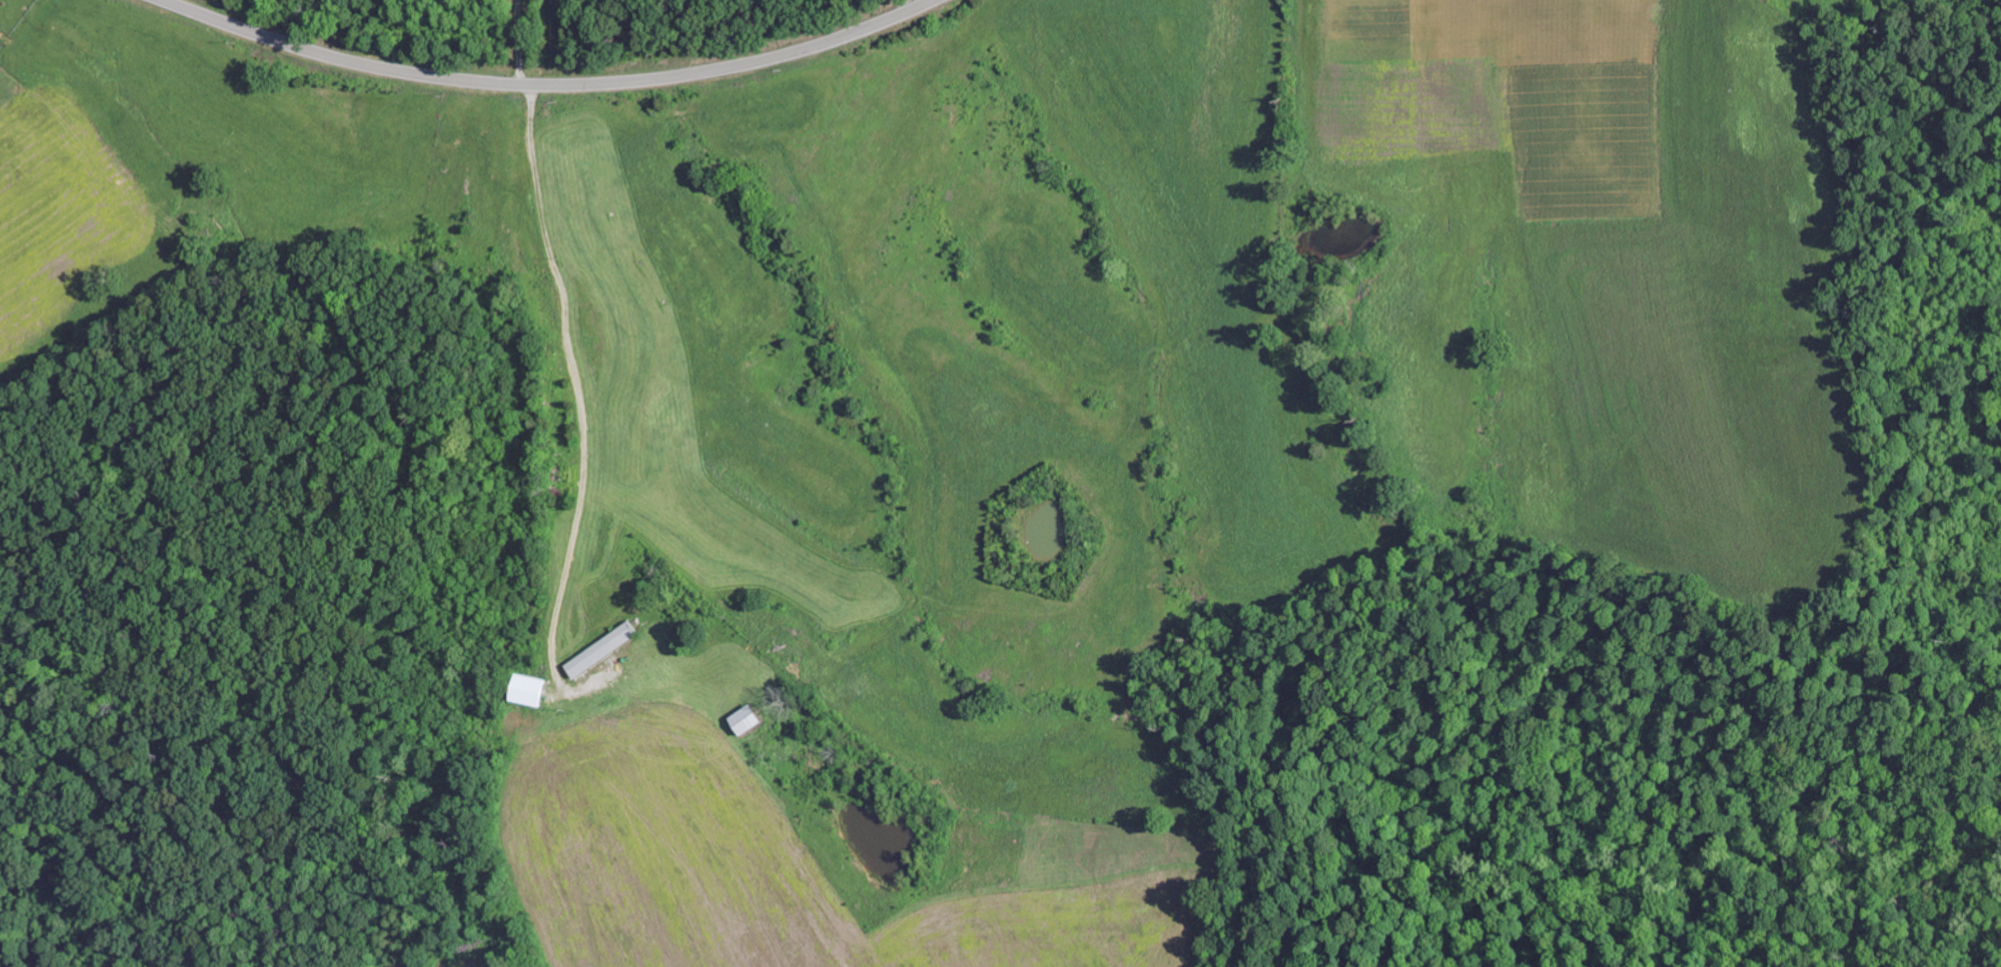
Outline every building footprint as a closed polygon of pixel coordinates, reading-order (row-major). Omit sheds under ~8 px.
[(571,679),(635,635),(626,622),(562,665),(571,679)] [(546,681),(516,672),(508,700),(538,708),(546,681)] [(759,722),(748,704),(726,718),(737,736),(759,722)]
